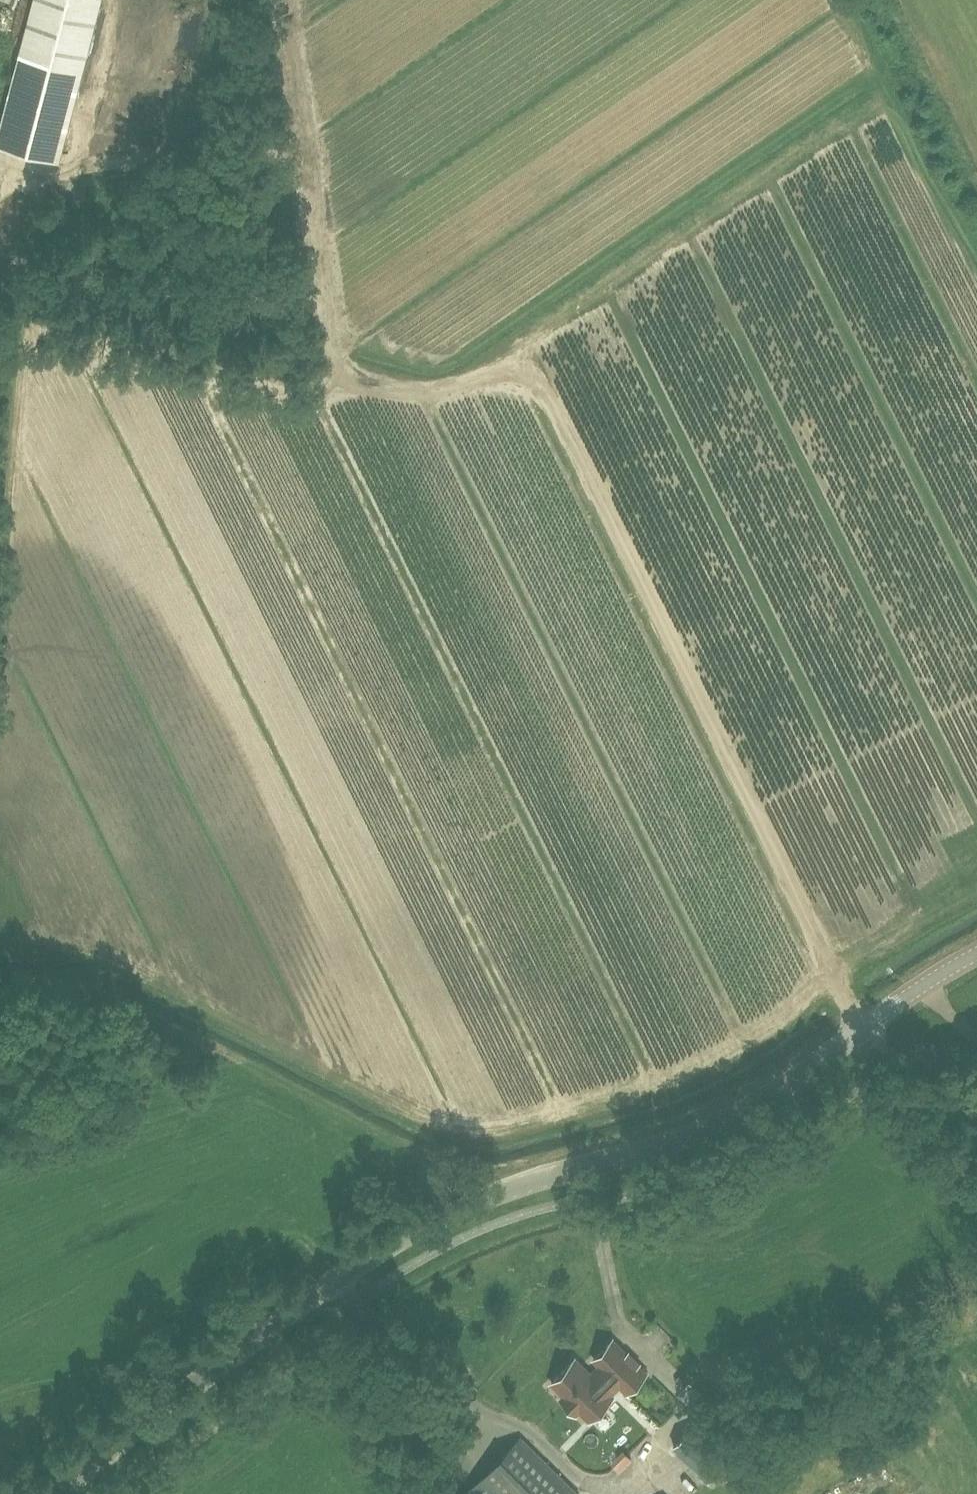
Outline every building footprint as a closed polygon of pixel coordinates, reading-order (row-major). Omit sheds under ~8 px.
[(0,131),(0,145),(57,160),(99,0),(34,0),(0,131)] [(579,1411),(588,1420),(621,1387),(627,1392),(645,1374),(613,1341),(594,1360),(600,1366),(591,1375),(575,1360),(552,1383),(564,1396),(561,1399),(576,1414),(579,1411)] [(693,1426),(686,1433),(684,1431),(670,1445),(692,1466),(709,1481),(728,1461),(693,1426)] [(581,1493),(521,1436),(464,1493),(581,1493)]
